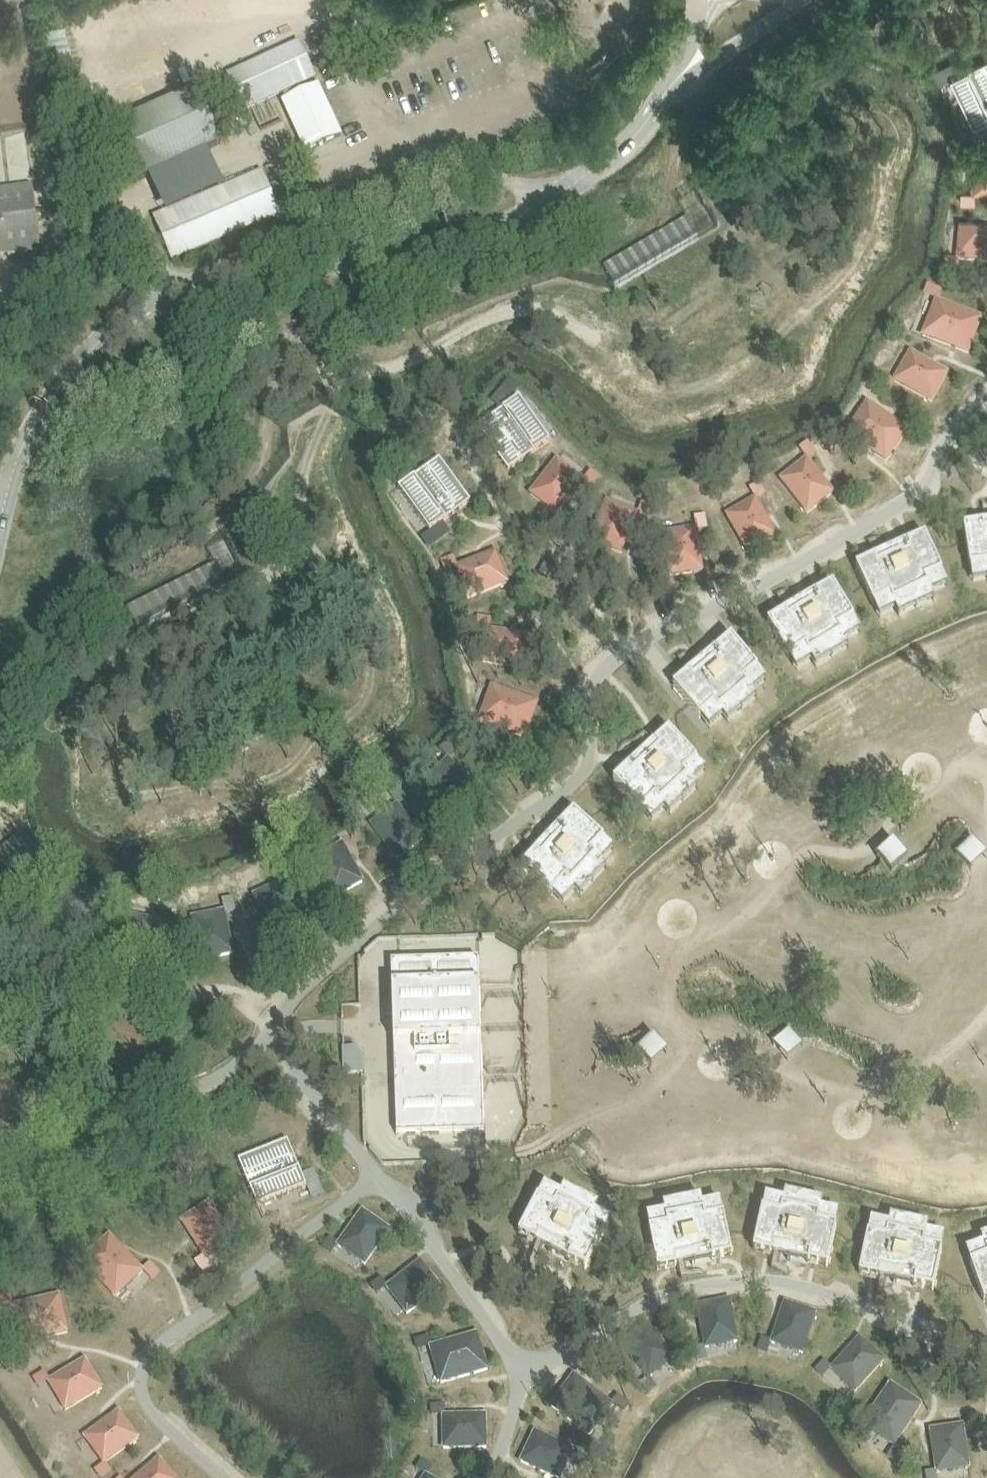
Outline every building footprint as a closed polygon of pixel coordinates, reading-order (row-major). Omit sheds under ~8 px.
[(298,42),(228,74),(244,109),(282,92),(290,88),(314,77),(298,42)] [(950,79),(974,127),(986,120),(986,61),(950,79)] [(221,139),(197,83),(95,126),(122,189),(149,177),(163,208),(151,213),(171,260),(281,214),(261,168),(223,185),(206,145),(221,139)] [(290,88),(282,92),(286,99),(284,100),(307,150),(342,134),(320,84),(293,96),(290,88)] [(986,192),(986,160),(972,160),(974,193),(986,192)] [(41,251),(33,185),(3,188),(0,189),(0,256),(41,251)] [(688,218),(604,267),(614,285),(698,235),(688,218)] [(986,261),(986,228),(961,225),(958,258),(986,261)] [(923,335),(969,352),(983,317),(937,299),(923,335)] [(895,379),(932,400),(948,372),(911,351),(895,379)] [(477,426),(508,470),(550,440),(519,397),(477,426)] [(847,433),(887,460),(908,429),(868,402),(847,433)] [(471,500),(440,457),(398,487),(430,530),(471,500)] [(781,478),(808,511),(833,491),(807,458),(781,478)] [(557,459),(531,493),(557,513),(583,479),(557,459)] [(727,514),(748,551),(777,535),(755,498),(727,514)] [(607,501),(591,540),(621,552),(638,513),(607,501)] [(966,525),(972,566),(986,564),(986,529),(985,522),(966,525)] [(664,533),(670,575),(703,570),(696,527),(664,533)] [(876,557),(858,565),(875,603),(892,595),(894,601),(930,585),(927,579),(944,571),(927,534),(908,542),(911,548),(879,563),(876,557)] [(468,597),(508,581),(496,551),(456,566),(468,597)] [(545,564),(540,573),(547,577),(552,568),(545,564)] [(220,567),(133,611),(142,629),(229,585),(220,567)] [(786,611),(769,622),(790,657),(806,648),(810,653),(843,633),(840,628),(855,618),(834,583),(817,593),(820,599),(790,617),(786,611)] [(491,628),(491,615),(477,615),(477,627),(491,628)] [(483,661),(526,667),(531,635),(488,628),(483,661)] [(690,673),(674,685),(701,717),(715,705),(719,710),(749,685),(745,680),(759,668),(732,637),(717,650),(721,655),(694,678),(690,673)] [(480,721),(526,737),(538,702),(492,685),(480,721)] [(629,767),(614,781),(643,811),(656,798),(661,803),(689,777),(685,772),(698,759),(670,729),(655,743),(660,748),(634,772),(629,767)] [(425,782),(455,812),(478,789),(448,759),(425,782)] [(372,824),(397,858),(423,838),(398,804),(372,824)] [(536,852),(523,867),(553,895),(565,882),(570,886),(597,858),(592,853),(605,840),(574,812),(561,826),(566,831),(541,857),(536,852)] [(0,851),(0,890),(4,895),(43,866),(20,836),(0,851)] [(314,859),(334,896),(363,881),(343,843),(314,859)] [(254,895),(272,933),(302,920),(284,881),(254,895)] [(193,917),(201,959),(233,952),(225,911),(193,917)] [(127,914),(118,956),(151,962),(159,921),(127,914)] [(478,959),(392,962),(397,1134),(484,1131),(478,959)] [(363,1045),(343,1046),(344,1073),(364,1073),(363,1045)] [(288,1139),(239,1159),(257,1207),(307,1186),(288,1139)] [(539,1198),(520,1235),(537,1244),(540,1238),(572,1255),(569,1261),(587,1270),(606,1233),(589,1225),(593,1219),(558,1201),(555,1207),(539,1198)] [(232,1238),(209,1202),(182,1220),(205,1256),(232,1238)] [(764,1210),(755,1250),(775,1255),(776,1248),(811,1256),(810,1263),(829,1267),(838,1227),(820,1223),(822,1216),(783,1207),(782,1214),(764,1210)] [(365,1263),(390,1228),(363,1210),(338,1245),(365,1263)] [(668,1227),(651,1230),(659,1271),(678,1267),(677,1260),(712,1253),(714,1260),(733,1256),(725,1215),(707,1219),(705,1212),(667,1220),(668,1227)] [(870,1235),(861,1275),(881,1279),(882,1272),(917,1280),(916,1286),(935,1290),(944,1250),(926,1246),(927,1240),(889,1232),(888,1238),(870,1235)] [(143,1270),(109,1235),(82,1261),(116,1296),(143,1270)] [(194,1261),(204,1272),(213,1264),(202,1253),(194,1261)] [(972,1264),(986,1303),(986,1259),(972,1264)] [(407,1313),(441,1287),(421,1261),(387,1287),(407,1313)] [(21,1342),(68,1332),(60,1295),(12,1306),(21,1342)] [(738,1341),(729,1299),(697,1305),(706,1347),(738,1341)] [(803,1352),(816,1312),(785,1302),(772,1342),(803,1352)] [(675,1356),(647,1324),(622,1345),(650,1377),(675,1356)] [(441,1383),(488,1369),(478,1333),(431,1347),(441,1383)] [(856,1391),(884,1359),(860,1337),(831,1369),(856,1391)] [(66,1409),(103,1387),(86,1359),(49,1381),(66,1409)] [(613,1404),(574,1375),(551,1405),(590,1434),(613,1404)] [(894,1445),(922,1404),(891,1383),(863,1424),(894,1445)] [(104,1462),(139,1437),(120,1411),(85,1436),(104,1462)] [(444,1448),(487,1447),(486,1414),(444,1415),(444,1448)] [(969,1467),(963,1425),(931,1429),(937,1472),(969,1467)] [(535,1431),(521,1461),(557,1477),(560,1477),(574,1449),(535,1431)] [(159,1458),(136,1477),(176,1477),(159,1458)]
